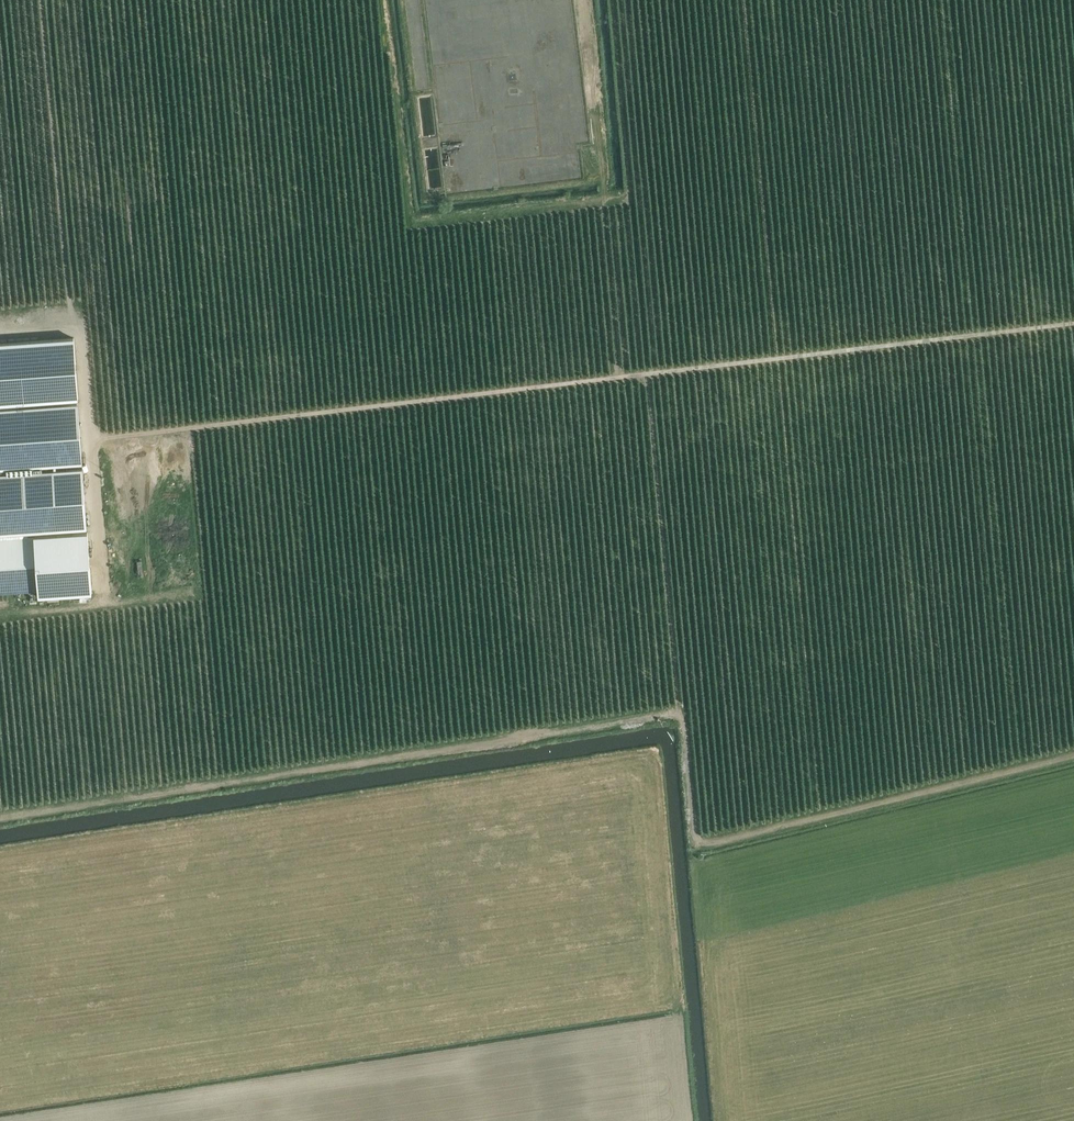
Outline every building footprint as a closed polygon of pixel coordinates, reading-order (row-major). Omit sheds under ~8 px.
[(86,526),(81,469),(7,474),(7,467),(81,462),(77,404),(19,408),(18,403),(78,399),(74,338),(0,343),(0,532),(86,526)] [(38,591),(38,597),(92,593),(87,532),(0,538),(0,593),(38,591)]
